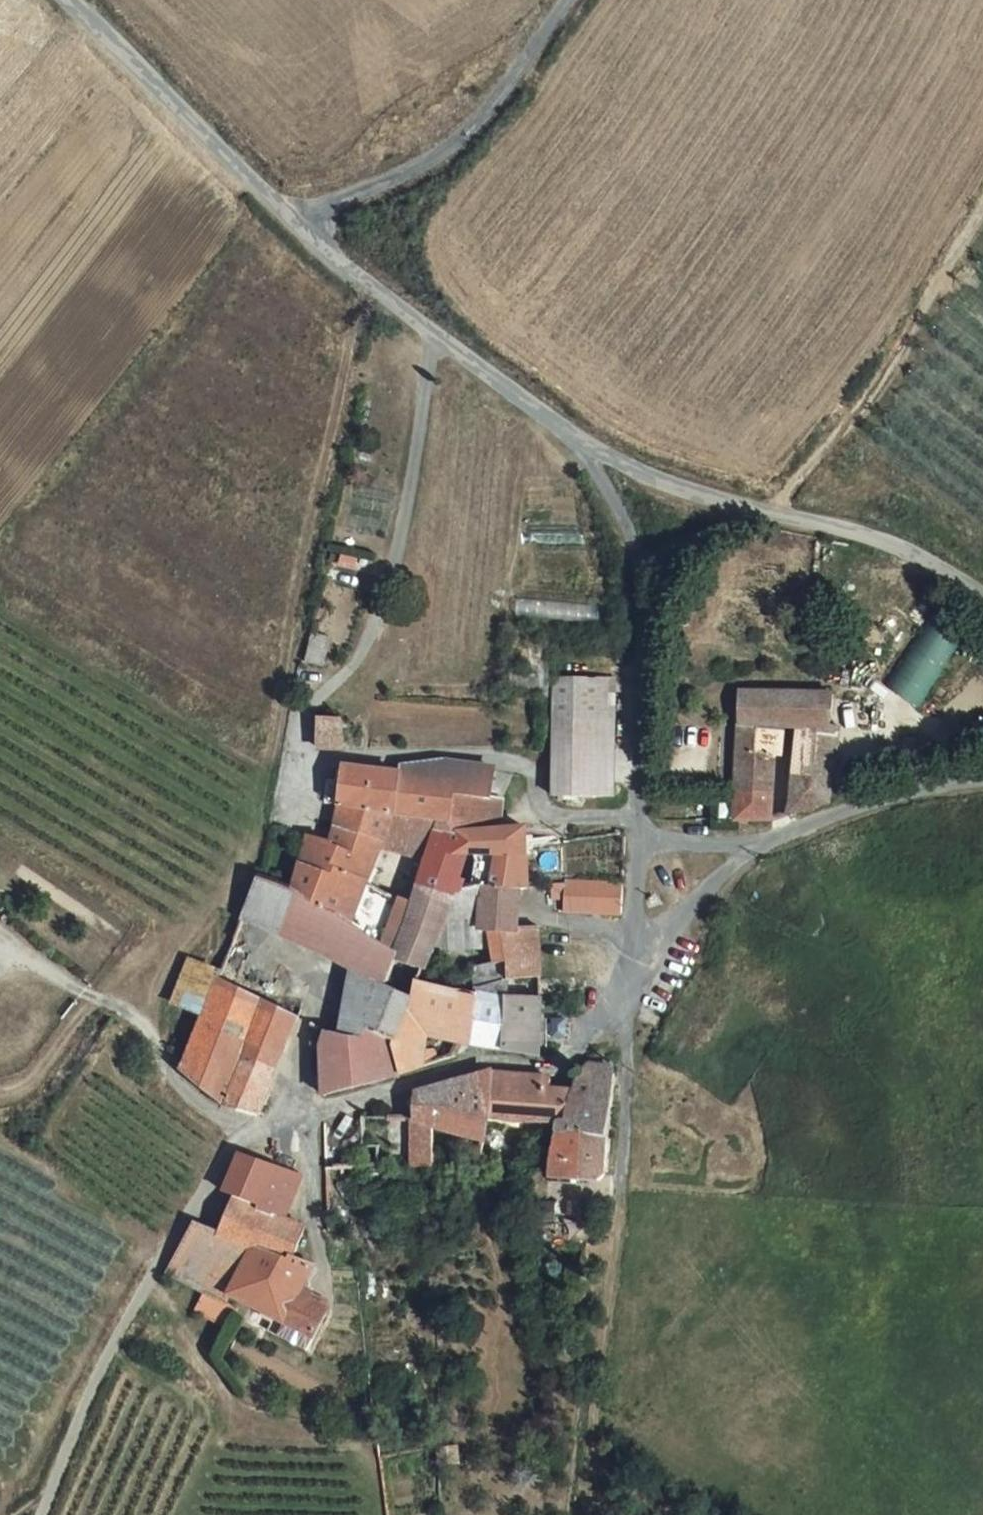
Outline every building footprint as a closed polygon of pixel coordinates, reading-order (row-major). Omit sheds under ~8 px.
[(884,684),(920,706),(961,637),(925,616),(884,684)] [(554,798),(615,796),(609,682),(554,682),(554,798)] [(789,819),(837,802),(841,733),(830,733),(831,693),(809,691),(740,687),(733,799),(773,800),(776,757),(781,756),(782,730),(793,730),(789,819)] [(317,717),(315,746),(344,748),(345,719),(317,717)] [(429,819),(420,844),(489,842),(492,796),(490,794),(478,793),(479,777),(439,773),(435,793),(377,781),(332,771),(316,824),(369,847),(380,823),(429,819)] [(435,793),(439,773),(377,781),(435,793)] [(773,800),(733,799),(731,827),(765,827),(773,824),(773,800)] [(429,819),(380,823),(369,847),(415,862),(420,844),(429,819)] [(365,861),(369,847),(316,824),(312,840),(365,861)] [(288,847),(276,890),(387,943),(397,913),(354,891),(365,861),(312,840),(307,853),(288,847)] [(409,879),(404,894),(459,899),(516,867),(516,843),(489,842),(420,844),(415,862),(409,879)] [(365,861),(409,879),(415,862),(369,847),(365,861)] [(429,952),(476,953),(475,965),(497,969),(497,988),(527,991),(528,936),(505,935),(506,893),(516,894),(516,867),(459,899),(404,894),(397,913),(387,943),(379,967),(413,975),(418,971),(429,952)] [(387,943),(276,890),(239,873),(219,927),(335,976),(372,991),(379,967),(387,943)] [(602,925),(602,894),(554,882),(546,912),(602,925)] [(497,1002),(497,988),(497,969),(475,965),(470,997),(462,1057),(461,1061),(470,1059),(525,1065),(527,1003),(497,1002)] [(327,1028),(356,1037),(372,991),(335,976),(327,1028)] [(282,1023),(199,980),(162,1078),(211,1109),(210,1117),(248,1122),(282,1023)] [(392,1020),(444,1027),(440,1055),(462,1057),(470,997),(410,983),(400,1003),(392,1020)] [(400,1003),(372,991),(356,1037),(380,1045),(392,1020),(400,1003)] [(409,1077),(413,1052),(440,1055),(444,1027),(392,1020),(380,1045),(390,1082),(409,1077)] [(390,1082),(380,1045),(356,1037),(327,1028),(326,1033),(308,1038),(302,1108),(390,1082)] [(558,1089),(475,1082),(475,1173),(503,1173),(505,1142),(540,1145),(592,1148),(598,1079),(569,1076),(558,1089)] [(451,1175),(475,1173),(475,1082),(471,1082),(395,1105),(397,1137),(450,1154),(451,1175)] [(590,1173),(592,1148),(540,1145),(539,1171),(590,1173)] [(177,1236),(152,1281),(268,1337),(264,1348),(305,1366),(323,1324),(288,1307),(301,1277),(280,1269),(291,1235),(247,1220),(262,1178),(218,1163),(206,1206),(214,1210),(199,1245),(177,1236)] [(539,1171),(539,1178),(540,1194),(558,1196),(558,1188),(589,1190),(590,1173),(539,1171)] [(543,1217),(519,1218),(519,1236),(544,1235),(543,1217)]
